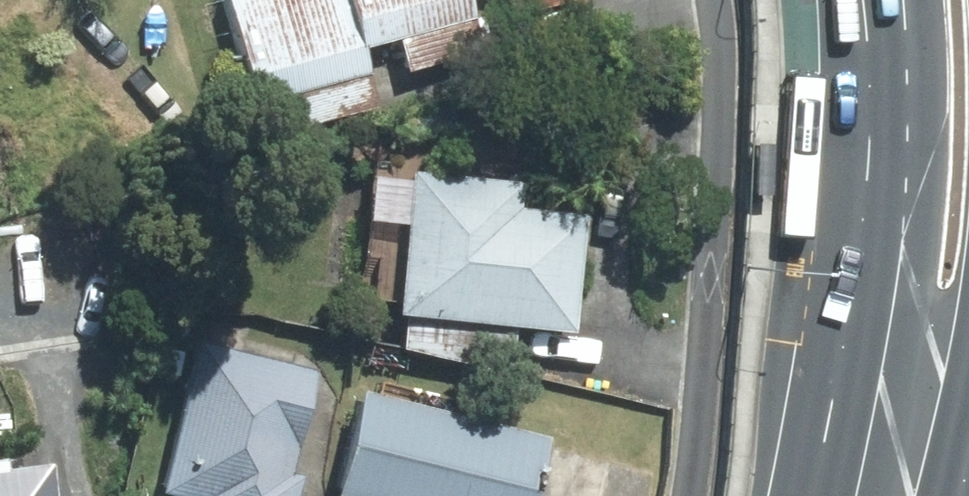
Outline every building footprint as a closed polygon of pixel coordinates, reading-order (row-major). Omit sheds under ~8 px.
[(246,98),(349,74),(342,44),(456,17),(452,0),(223,0),(246,98)] [(404,313),(570,326),(582,181),(416,168),(404,313)] [(320,370),(188,339),(151,495),(290,495),(320,370)] [(545,435),(354,389),(327,495),(530,495),(545,435)] [(48,466),(0,472),(0,495),(51,495),(48,466)]
